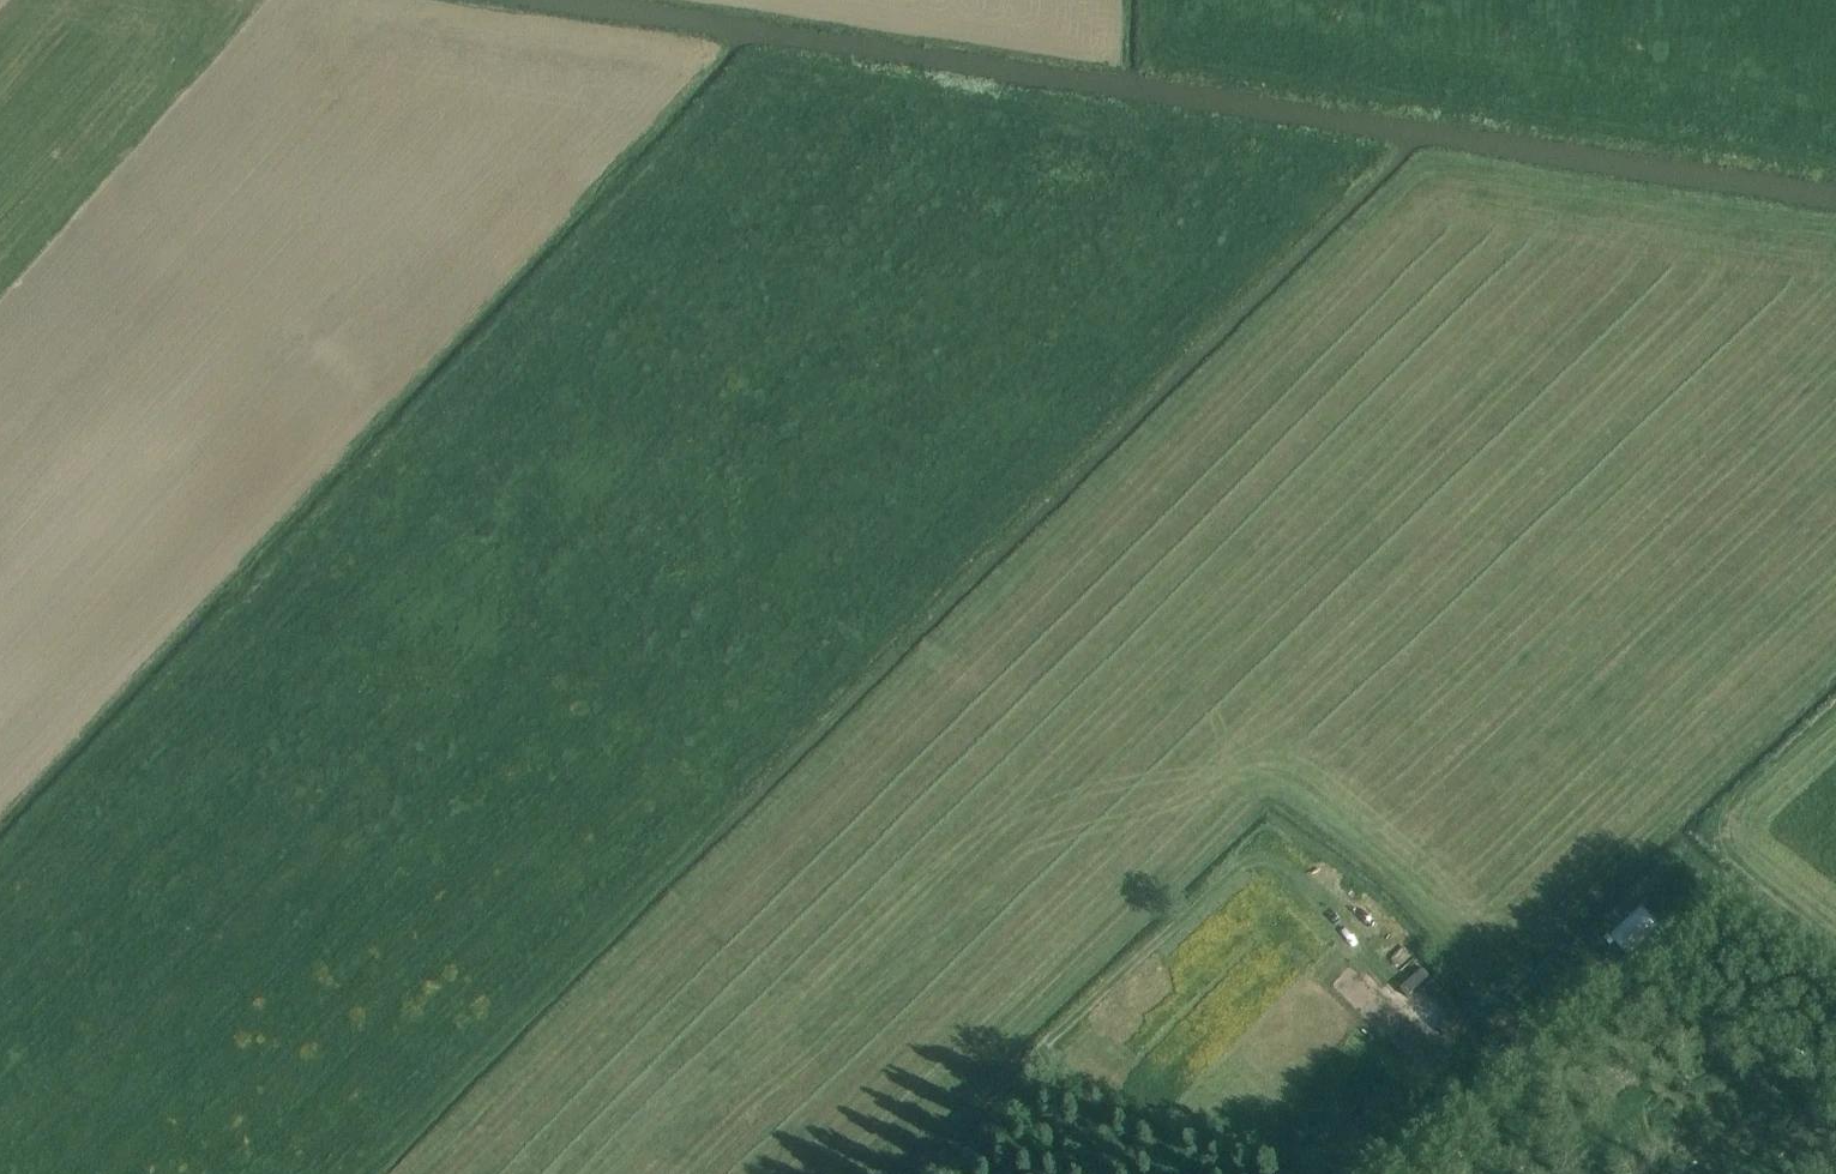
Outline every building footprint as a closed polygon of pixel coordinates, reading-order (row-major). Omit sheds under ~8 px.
[(1433,979),(1424,987),(1443,1008),(1452,1000),(1433,979)]
